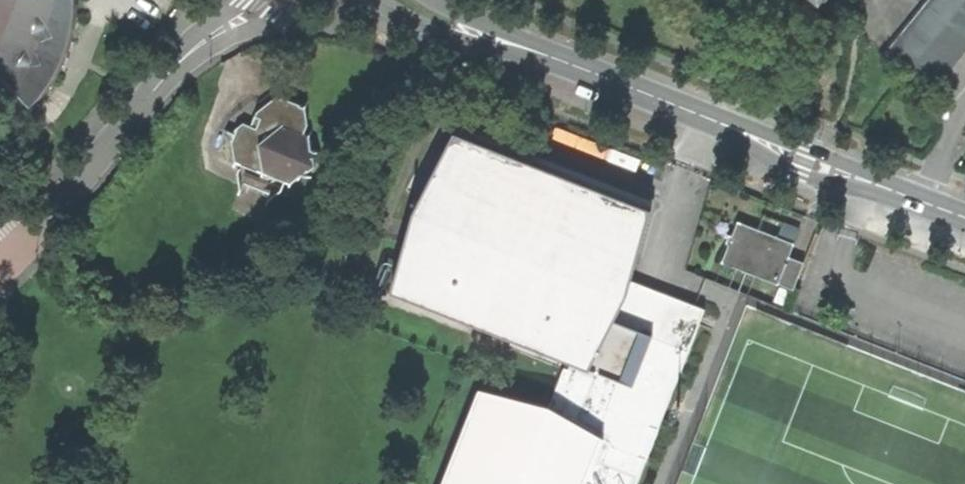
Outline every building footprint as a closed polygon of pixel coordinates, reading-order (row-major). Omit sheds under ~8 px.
[(0,0),(0,72),(38,109),(50,95),(62,78),(70,60),(76,46),(77,42),(80,24),(80,0),(4,0),(0,0)] [(892,50),(937,87),(964,54),(964,0),(933,0),(892,50)] [(312,179),(315,172),(318,173),(322,167),(323,160),(320,159),(322,154),(318,151),(317,140),(311,134),(315,127),(312,109),(297,104),(284,99),(263,115),(264,121),(267,122),(264,132),(251,127),(244,133),(242,139),(242,144),(244,166),(298,186),(307,179),(312,179)] [(579,360),(599,368),(636,279),(657,210),(583,181),(462,133),(422,210),(398,289),(579,360)] [(725,262),(796,289),(806,262),(792,257),(797,243),(740,222),(725,262)] [(709,308),(636,279),(599,368),(626,379),(614,407),(660,426),(709,308)] [(660,426),(614,407),(626,379),(599,368),(579,360),(575,369),(571,368),(555,408),(487,388),(450,483),(638,483),(660,426)]
